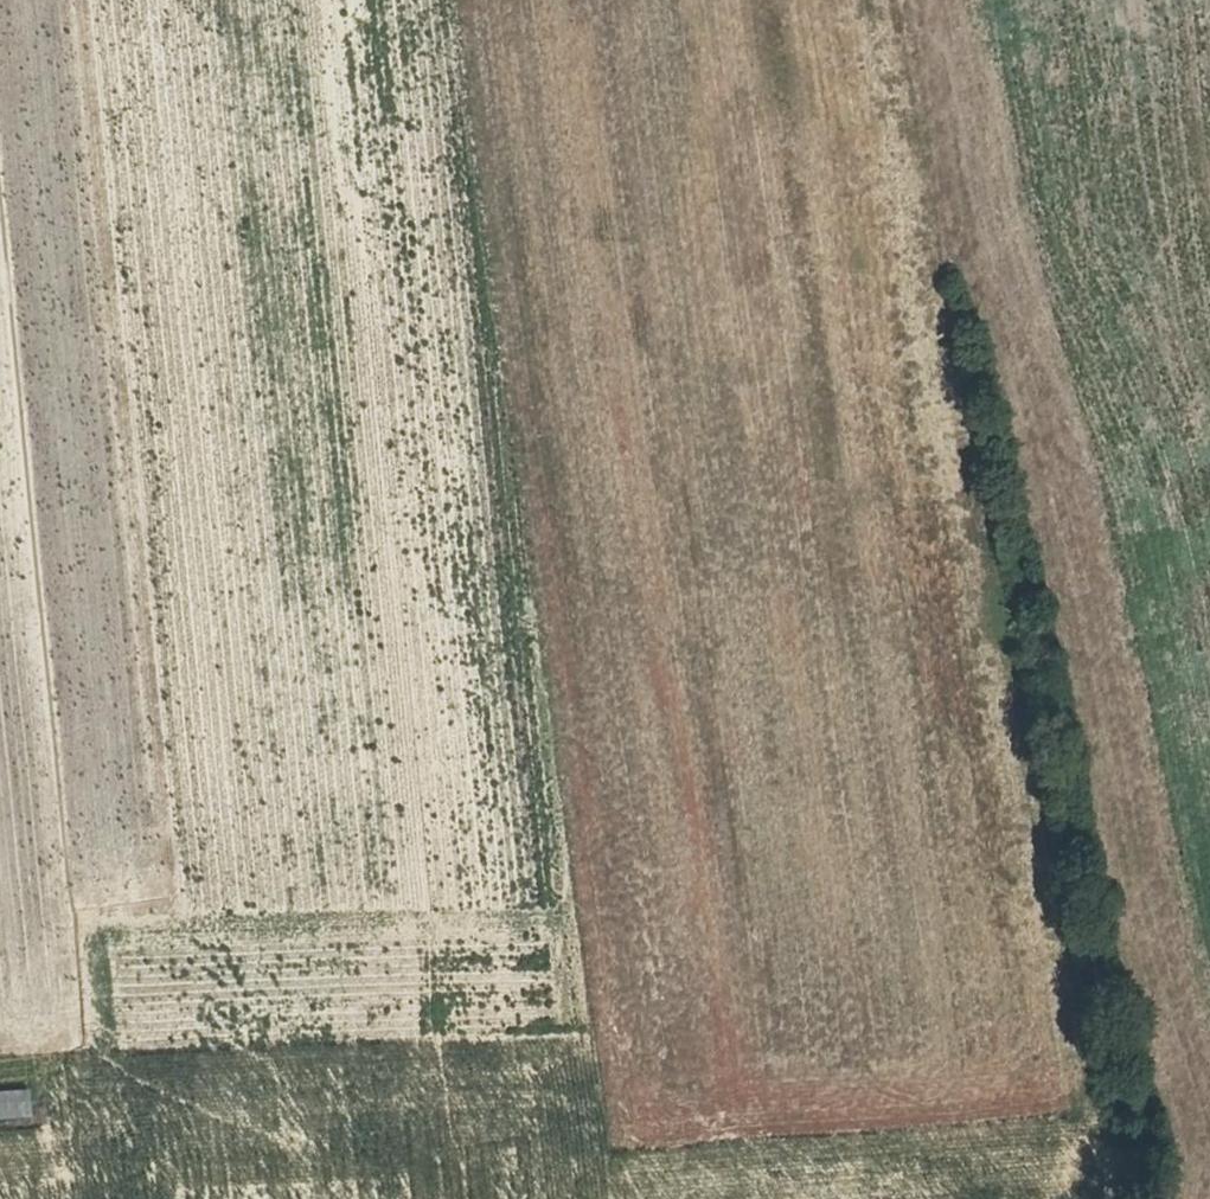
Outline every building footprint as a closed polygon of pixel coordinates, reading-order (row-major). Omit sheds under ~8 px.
[(0,1091),(0,1122),(30,1120),(28,1089),(0,1091)]
